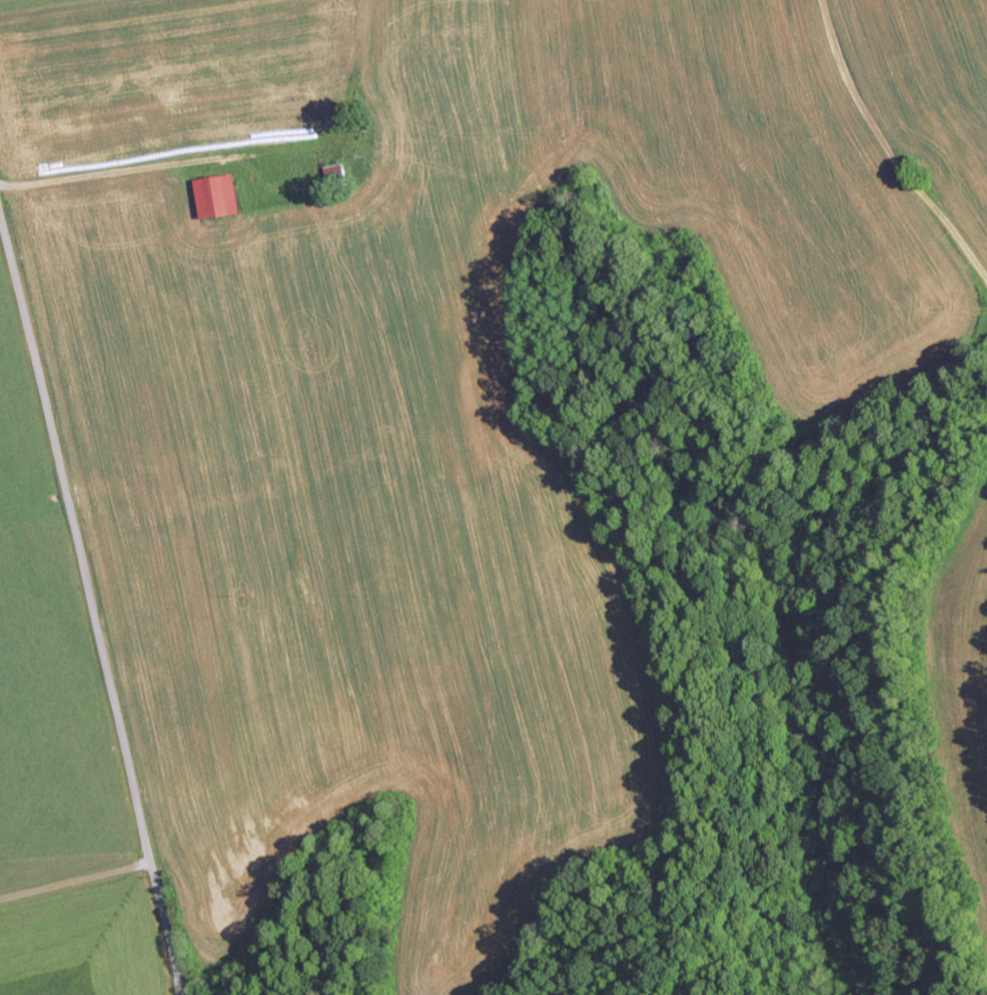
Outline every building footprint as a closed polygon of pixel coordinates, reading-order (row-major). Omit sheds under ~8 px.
[(202,220),(241,214),(236,174),(196,181),(202,220)]
